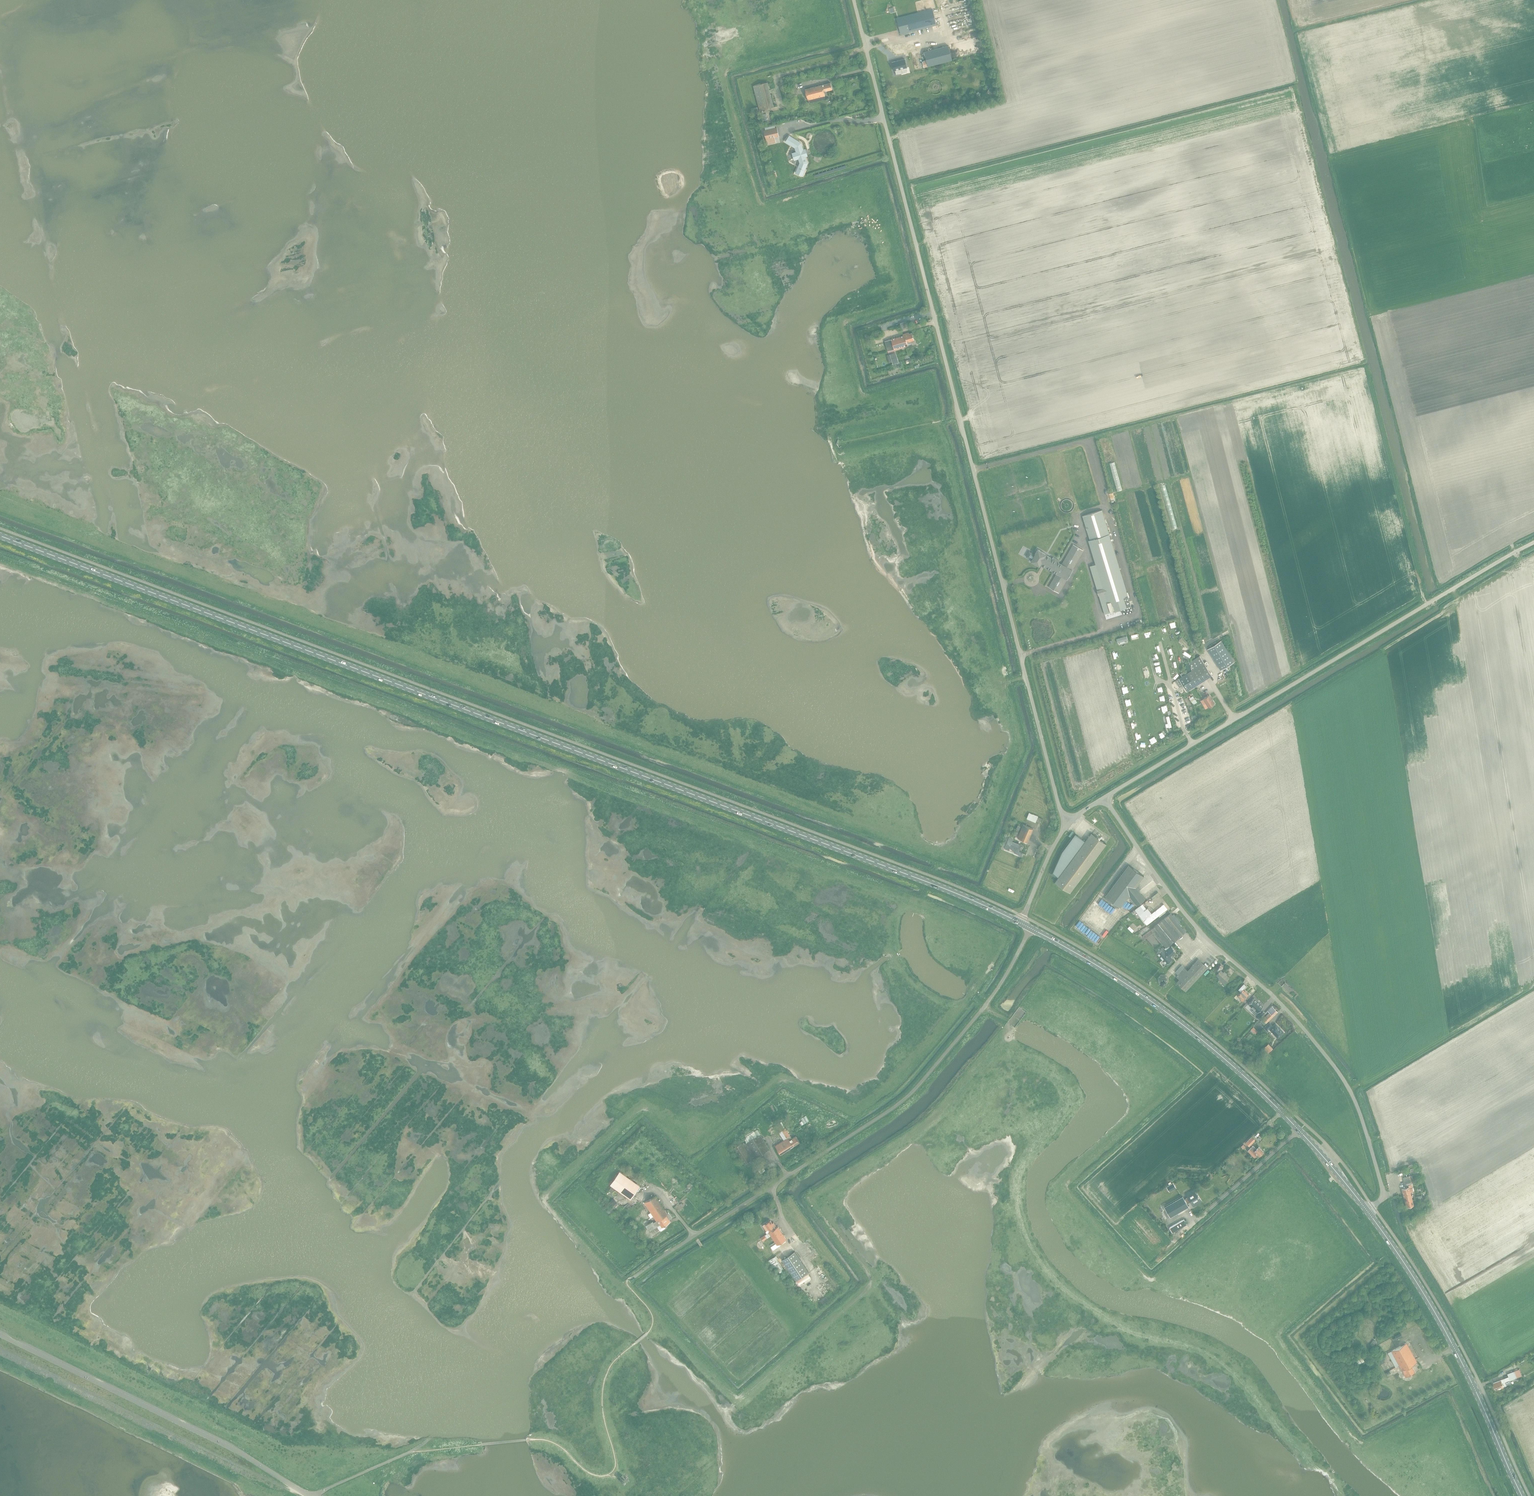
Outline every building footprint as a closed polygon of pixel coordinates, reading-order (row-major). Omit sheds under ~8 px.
[(898,19),(902,35),(936,26),(932,10),(898,19)] [(923,62),(924,68),(952,61),(949,46),(924,53),(927,61),(923,62)] [(905,59),(892,62),(894,71),(895,70),(896,75),(901,73),(900,69),(907,67),(905,59)] [(753,86),(759,110),(773,106),(767,82),(753,86)] [(805,89),(808,100),(825,95),(824,91),(832,89),(830,83),(805,89)] [(787,86),(790,96),(798,94),(795,84),(787,86)] [(777,127),(764,130),(766,139),(778,136),(777,127)] [(789,136),(786,141),(790,144),(790,143),(793,145),(793,146),(798,149),(798,151),(794,153),(796,159),(800,157),(801,160),(798,167),(804,170),(807,163),(807,162),(805,162),(804,159),(806,159),(805,156),(806,156),(804,149),(803,150),(801,143),(790,136),(789,136)] [(912,333),(909,334),(908,332),(903,334),(903,336),(885,341),(887,351),(894,349),(894,350),(908,346),(907,342),(914,340),(912,333)] [(1102,510),(1083,516),(1086,526),(1085,526),(1086,529),(1087,529),(1090,540),(1088,540),(1095,564),(1090,566),(1097,590),(1098,595),(1099,595),(1104,614),(1131,606),(1102,510)] [(1029,551),(1026,556),(1032,560),(1031,561),(1039,566),(1041,564),(1042,565),(1044,567),(1044,566),(1057,573),(1049,587),(1059,592),(1067,579),(1072,570),(1083,550),(1074,544),(1062,564),(1058,562),(1059,560),(1053,557),(1052,558),(1046,555),(1046,554),(1037,549),(1035,554),(1029,551)] [(1221,640),(1207,649),(1210,653),(1220,670),(1228,665),(1234,661),(1221,640)] [(1187,673),(1178,678),(1186,691),(1195,686),(1212,675),(1204,662),(1187,673)] [(1203,698),(1208,708),(1215,704),(1209,694),(1203,698)] [(1037,819),(1041,821),(1042,818),(1029,813),(1026,818),(1036,822),(1037,819)] [(1017,838),(1027,842),(1033,829),(1023,824),(1017,838)] [(1055,881),(1070,892),(1106,844),(1091,833),(1055,881)] [(1023,853),(1018,851),(1021,845),(1012,841),(1013,838),(1009,837),(1004,848),(1009,850),(1010,848),(1015,850),(1014,852),(1022,856),(1023,853)] [(1121,907),(1136,887),(1144,875),(1129,864),(1106,896),(1121,907)] [(1147,908),(1146,909),(1142,904),(1135,909),(1147,925),(1167,909),(1163,904),(1151,914),(1147,908)] [(1169,947),(1168,946),(1185,931),(1170,913),(1150,930),(1142,936),(1139,933),(1137,935),(1140,938),(1141,937),(1143,940),(1152,932),(1166,948),(1165,949),(1163,947),(1157,952),(1166,964),(1173,958),(1170,955),(1171,954),(1172,955),(1176,951),(1171,946),(1169,947)] [(1175,981),(1185,990),(1206,967),(1197,958),(1186,970),(1181,965),(1174,972),(1177,974),(1175,976),(1178,978),(1175,981)] [(1223,970),(1222,972),(1221,970),(1223,967),(1221,965),(1216,970),(1218,972),(1216,975),(1219,978),(1219,979),(1224,983),(1229,978),(1225,974),(1226,973),(1223,970)] [(1158,982),(1161,985),(1165,985),(1168,982),(1168,978),(1165,975),(1161,975),(1158,978),(1158,982)] [(1241,999),(1243,1001),(1248,994),(1243,989),(1246,986),(1244,984),(1238,990),(1241,992),(1237,996),(1236,994),(1234,997),(1239,1002),(1241,999)] [(1263,1006),(1254,998),(1248,1004),(1257,1012),(1255,1015),(1256,1016),(1255,1016),(1258,1019),(1265,1012),(1262,1009),(1261,1010),(1261,1009),(1263,1006)] [(1262,1019),(1266,1023),(1273,1016),(1271,1014),(1274,1011),(1270,1007),(1266,1010),(1269,1013),(1262,1019)] [(1283,1032),(1275,1023),(1269,1029),(1277,1038),(1283,1032)] [(796,1136),(792,1138),(782,1122),(776,1126),(784,1140),(776,1146),(781,1154),(800,1142),(796,1136)] [(756,1157),(770,1149),(757,1129),(744,1138),(746,1142),(742,1145),(741,1143),(734,1148),(747,1169),(759,1162),(756,1157)] [(1245,1143),(1248,1146),(1254,1140),(1251,1137),(1245,1143)] [(1253,1146),(1248,1151),(1251,1154),(1254,1157),(1257,1154),(1259,1156),(1263,1151),(1258,1147),(1256,1149),(1253,1146)] [(611,1185),(631,1199),(640,1185),(620,1172),(611,1185)] [(1402,1177),(1404,1185),(1411,1184),(1409,1176),(1402,1177)] [(1165,1187),(1168,1191),(1175,1187),(1172,1183),(1165,1187)] [(1412,1187),(1409,1188),(1409,1187),(1402,1189),(1406,1207),(1413,1205),(1410,1192),(1413,1191),(1412,1187)] [(1193,1189),(1185,1194),(1188,1198),(1186,1199),(1188,1202),(1190,1201),(1193,1207),(1202,1201),(1198,1195),(1197,1196),(1193,1189)] [(670,1213),(668,1214),(656,1195),(644,1203),(657,1222),(654,1223),(653,1222),(646,1226),(649,1232),(657,1226),(660,1231),(666,1227),(666,1225),(671,1221),(669,1219),(673,1217),(670,1213)] [(1189,1206),(1183,1195),(1164,1206),(1170,1217),(1189,1206)] [(1169,1227),(1172,1232),(1187,1224),(1184,1219),(1169,1227)] [(773,1222),(772,1223),(770,1220),(765,1223),(769,1230),(766,1231),(767,1233),(760,1238),(762,1241),(770,1235),(777,1245),(786,1239),(777,1227),(776,1227),(773,1222)] [(784,1270),(787,1275),(802,1265),(793,1250),(790,1246),(781,1252),(768,1260),(775,1270),(777,1268),(780,1273),(784,1270)] [(1391,1351),(1405,1377),(1414,1372),(1410,1365),(1417,1362),(1406,1343),(1391,1351)] [(1511,1383),(1510,1380),(1517,1377),(1514,1371),(1507,1373),(1509,1377),(1504,1378),(1493,1382),(1496,1389),(1506,1385),(1511,1383)]
